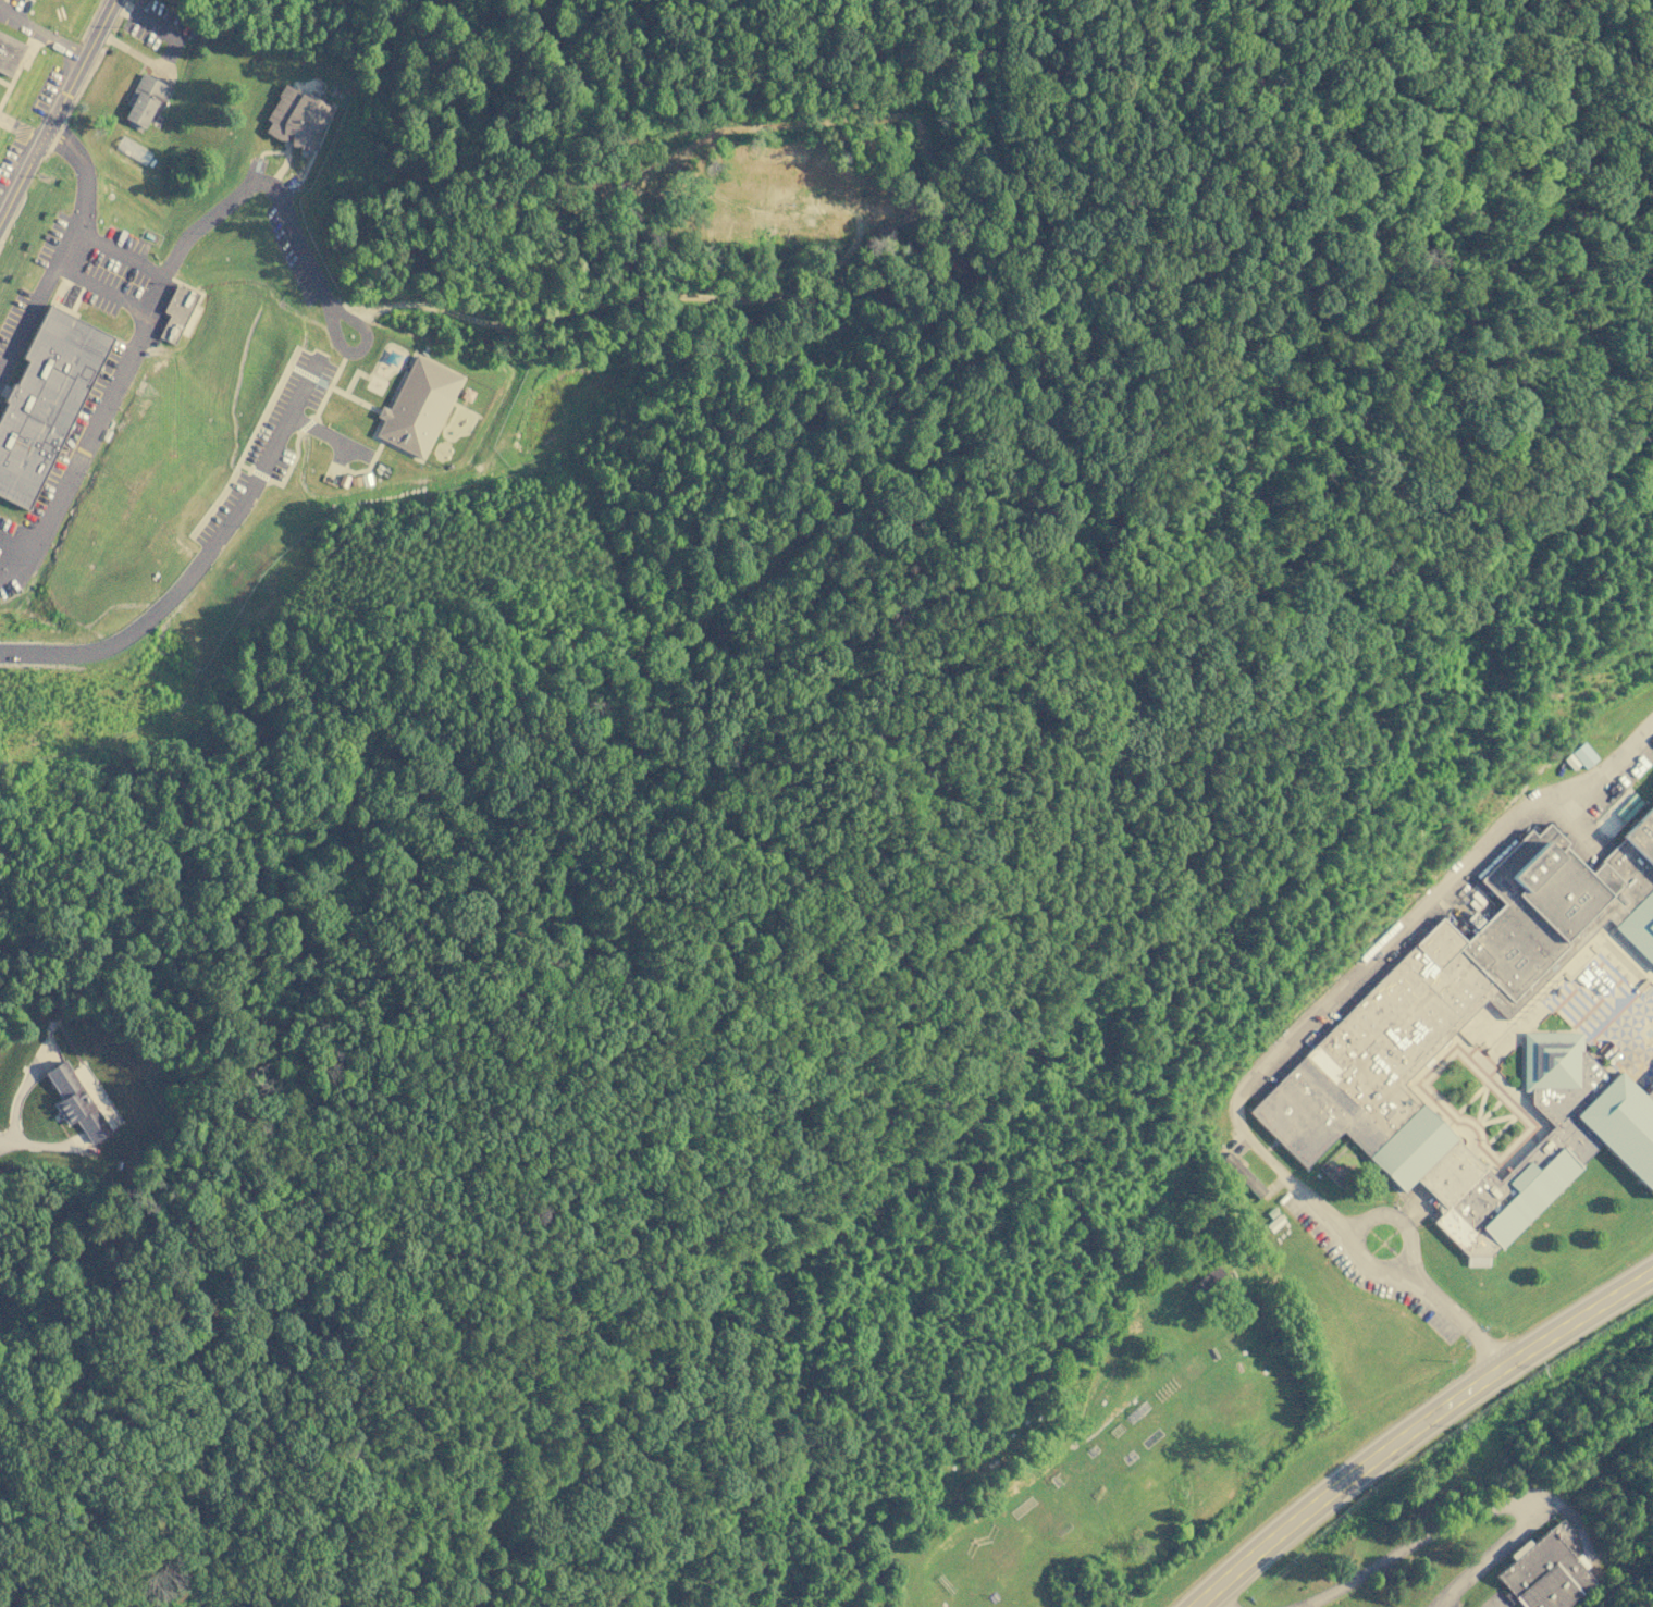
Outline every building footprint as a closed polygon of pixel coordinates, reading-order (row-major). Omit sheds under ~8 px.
[(9,78),(25,45),(0,32),(0,74),(9,78)] [(141,73),(172,89),(163,106),(157,103),(141,132),(127,124),(129,121),(123,118),(128,107),(124,104),(141,73)] [(284,83),(305,96),(307,92),(333,109),(317,134),(317,149),(306,149),(306,151),(299,151),(299,146),(289,146),(289,141),(282,140),(266,131),(271,122),(264,119),(277,97),(275,96),(284,83)] [(26,511),(0,498),(0,413),(4,405),(0,403),(11,382),(15,384),(27,360),(22,358),(48,304),(113,336),(26,511)] [(415,355),(460,378),(420,459),(373,435),(381,420),(374,417),(381,405),(388,409),(415,355)] [(465,387),(474,392),(470,401),(460,396),(465,387)] [(1596,757),(1582,741),(1570,752),(1584,768),(1596,757)] [(1617,838),(1652,802),(1652,968),(1612,927),(1613,925),(1605,918),(1507,1018),(1485,998),(1401,1085),(1496,1179),(1551,1124),(1528,1103),(1529,1090),(1522,1090),(1524,1030),(1580,1031),(1580,1050),(1584,1050),(1609,1075),(1617,1068),(1643,1095),(1652,1085),(1652,1201),(1600,1145),(1579,1167),(1581,1171),(1501,1251),(1497,1248),(1488,1259),(1488,1269),(1465,1266),(1465,1258),(1430,1224),(1444,1212),(1414,1182),(1401,1195),(1341,1133),(1304,1169),(1247,1112),(1441,918),(1464,943),(1502,905),(1479,881),(1530,831),(1534,837),(1547,825),(1567,845),(1563,850),(1589,876),(1620,841),(1617,838)] [(1451,1035),(1456,1039),(1459,1035),(1462,1038),(1479,1019),(1471,1012),(1451,1035)] [(63,1058),(111,1130),(91,1144),(75,1120),(67,1125),(53,1103),(61,1098),(44,1072),(63,1058)] [(1228,1151),(1267,1191),(1258,1200),(1219,1160),(1228,1151)] [(1230,1202),(1236,1197),(1233,1191),(1225,1198),(1230,1202)] [(1248,1209),(1254,1203),(1248,1197),(1243,1202),(1248,1209)] [(1278,1216),(1283,1223),(1271,1235),(1265,1228),(1278,1216)] [(1196,1299),(1222,1275),(1214,1266),(1187,1290),(1196,1299)] [(1592,1583),(1565,1606),(1523,1606),(1495,1575),(1512,1560),(1506,1555),(1526,1538),(1531,1544),(1561,1517),(1571,1530),(1577,1553),(1587,1565),(1581,1570),(1592,1583)]
